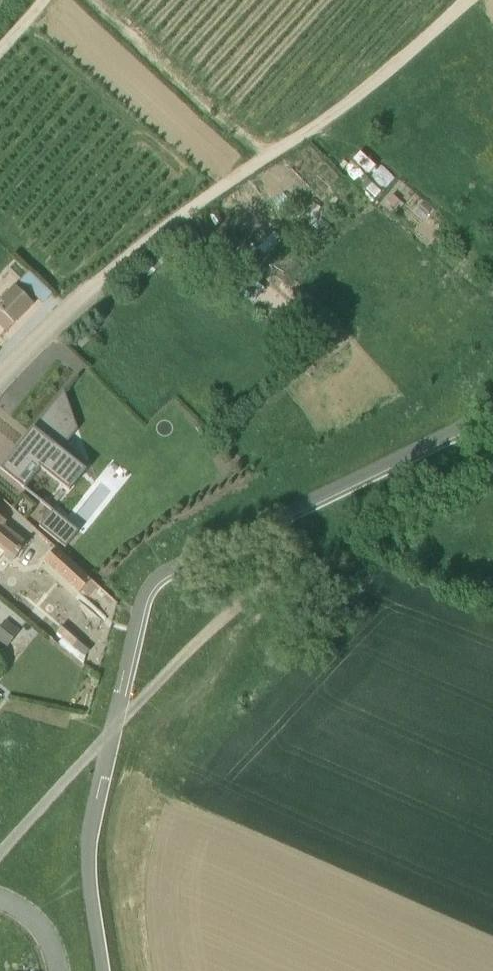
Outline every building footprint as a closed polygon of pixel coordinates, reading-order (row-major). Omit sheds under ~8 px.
[(51,296),(29,275),(20,284),(42,306),(51,296)] [(264,291),(249,278),(236,292),(252,306),(264,291)] [(14,288),(0,303),(0,329),(6,334),(33,306),(14,288)] [(92,468),(65,447),(77,431),(64,392),(0,471),(0,472),(24,491),(41,470),(71,494),(92,468)] [(78,534),(52,514),(40,529),(67,549),(78,534)] [(2,557),(12,564),(27,546),(4,527),(7,524),(0,519),(0,559),(2,557)] [(56,550),(44,563),(79,595),(82,592),(89,598),(98,589),(56,550)] [(0,628),(0,643),(7,648),(19,632),(5,622),(0,628)] [(85,658),(90,650),(84,645),(85,644),(81,641),(80,643),(62,627),(53,637),(48,633),(46,636),(83,665),(85,658)]
